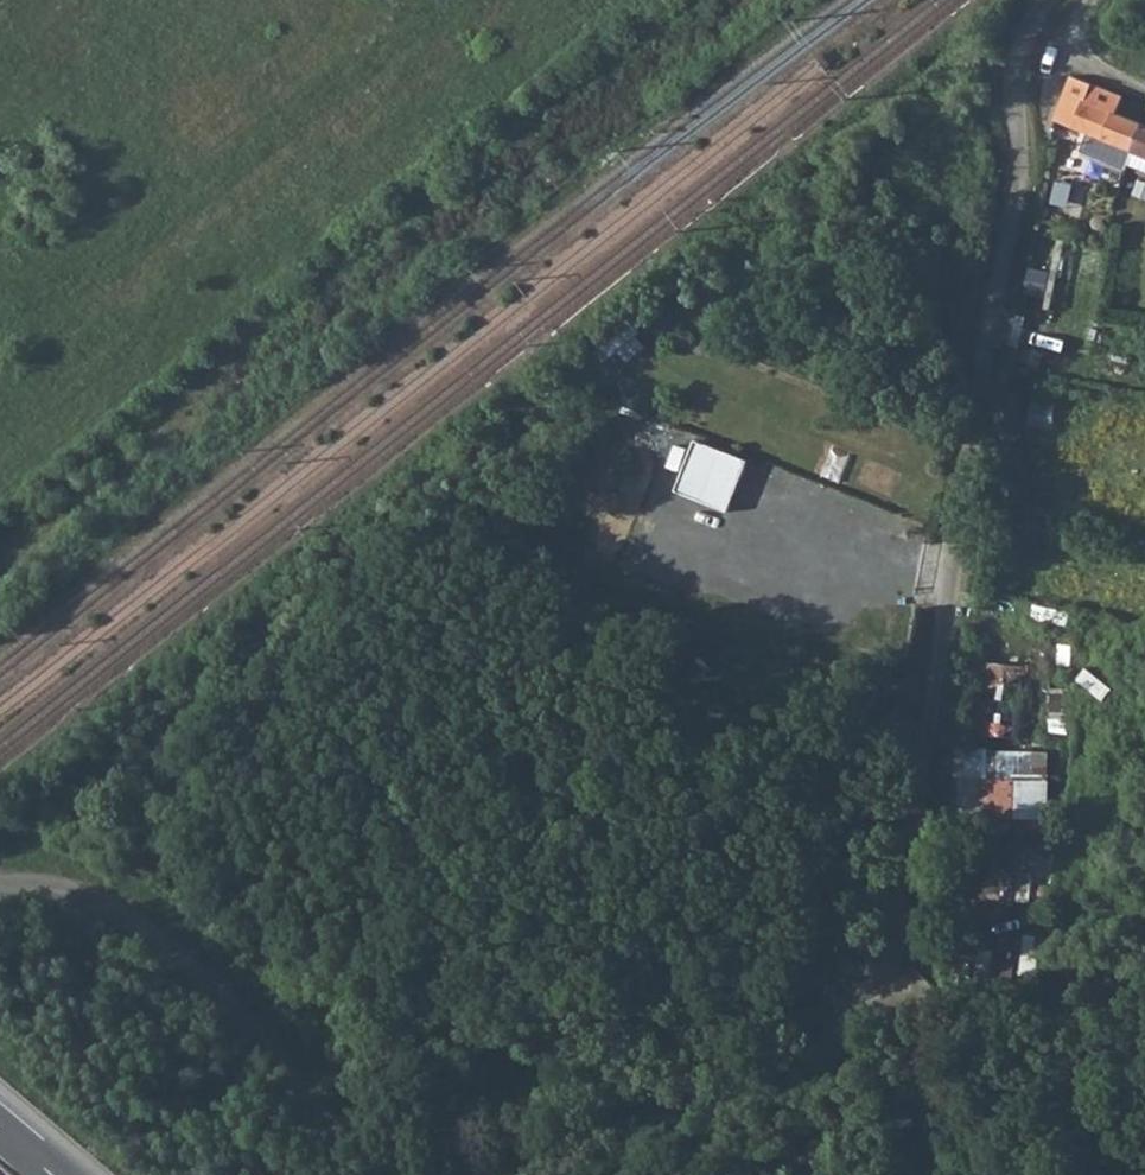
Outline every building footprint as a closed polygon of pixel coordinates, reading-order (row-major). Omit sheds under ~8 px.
[(1070,76),(1054,120),(1083,132),(1133,152),(1143,122),(1117,111),(1122,97),(1070,76)] [(1129,164),(1144,171),(1144,123),(1143,122),(1133,152),(1129,164)] [(1083,132),(1078,146),(1128,167),(1129,164),(1133,152),(1083,132)] [(731,512),(753,460),(701,439),(679,491),(731,512)] [(990,661),(983,733),(1030,737),(1036,665),(990,661)] [(1054,687),(1053,732),(1080,733),(1080,687),(1054,687)] [(1052,826),(1055,750),(959,746),(956,823),(1052,826)]
